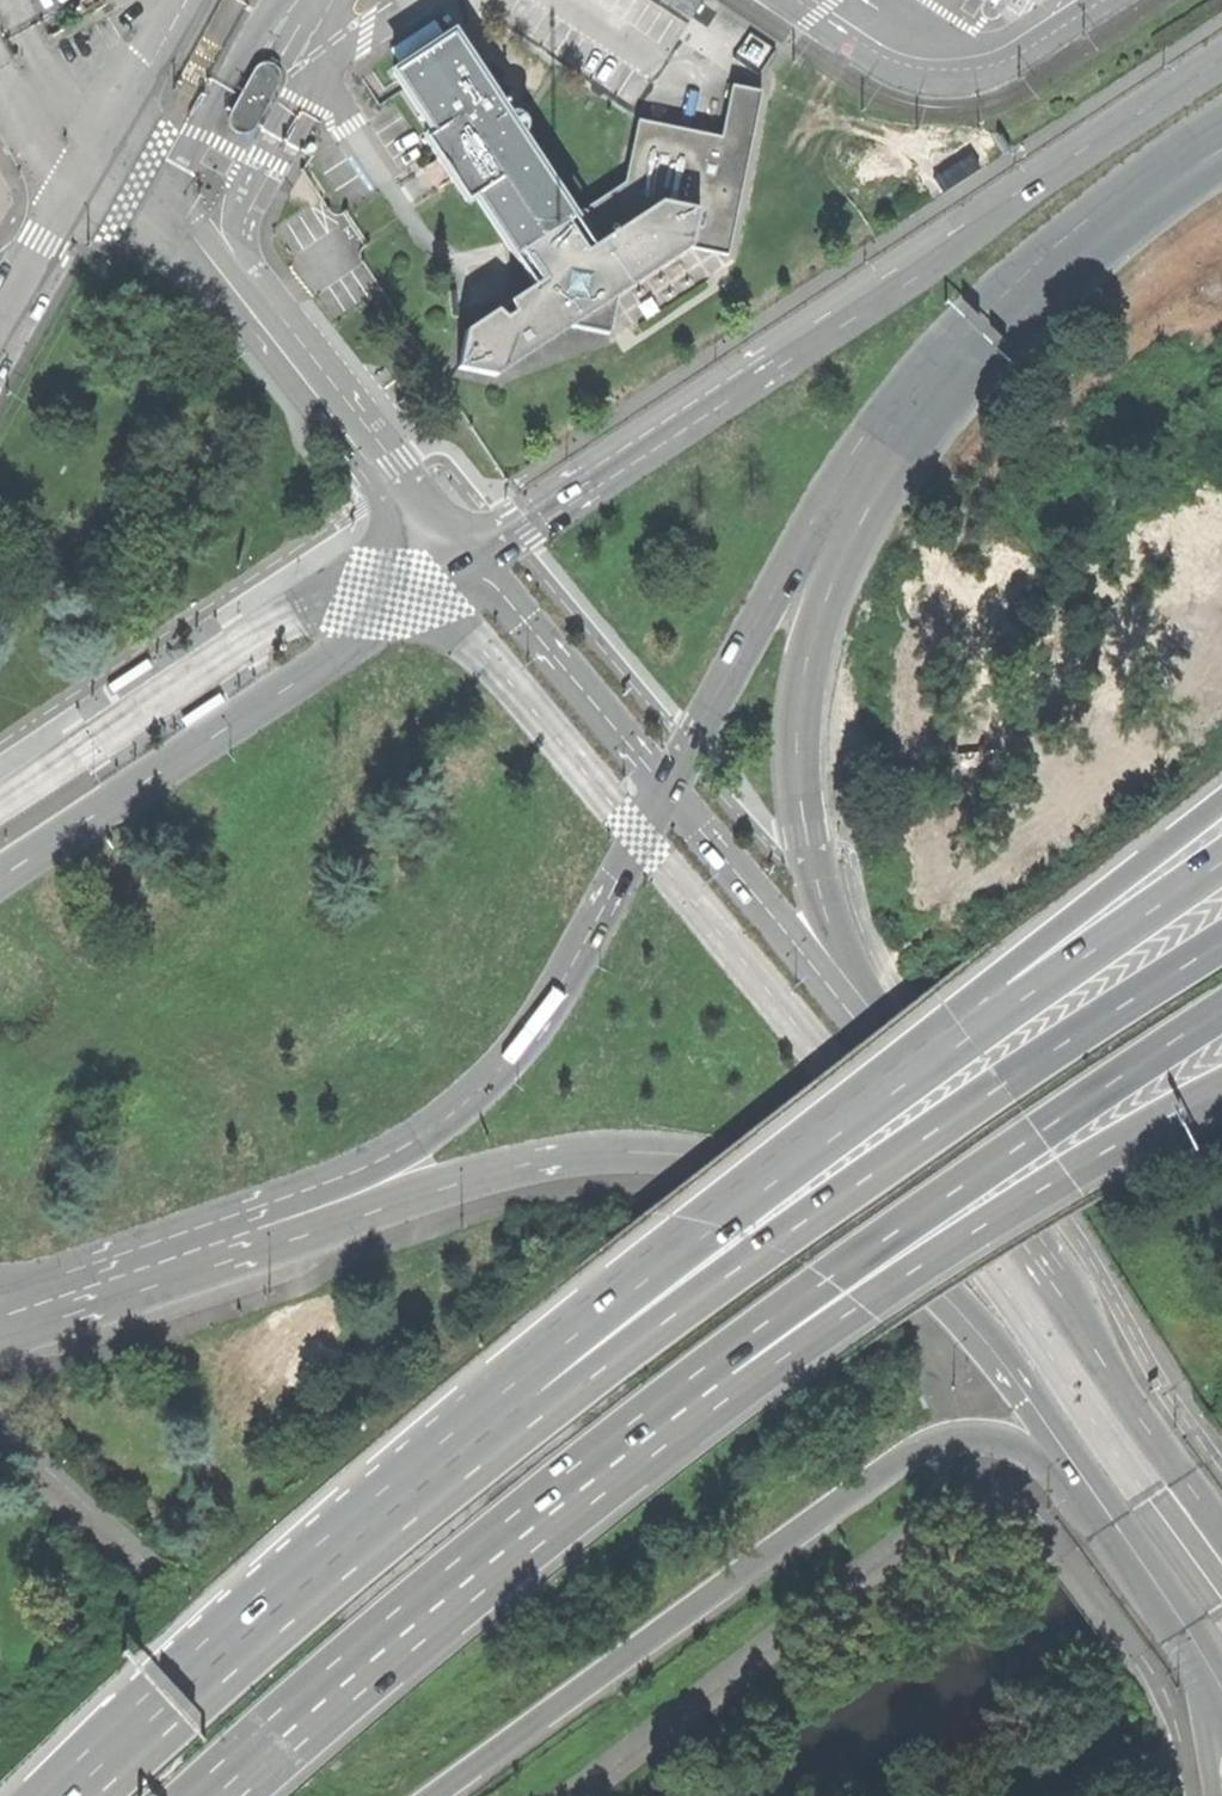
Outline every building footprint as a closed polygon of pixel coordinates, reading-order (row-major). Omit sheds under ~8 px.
[(435,155),(430,157),(437,167),(445,179),(450,177),(462,197),(471,192),(511,253),(519,248),(537,277),(523,288),(521,298),(513,298),(502,301),(494,307),(490,318),(479,316),(464,325),(457,362),(494,372),(511,362),(511,352),(519,353),(535,343),(540,330),(553,334),(570,323),(606,331),(612,296),(687,244),(725,253),(760,89),(729,84),(718,132),(634,117),(624,177),(572,212),(520,136),(524,128),(524,121),(519,115),(512,113),(506,114),(451,31),(391,70),(432,130),(423,136),(435,155)] [(252,123),(278,75),(277,66),(271,60),(263,59),(254,62),(227,112),(226,121),(228,126),(234,130),(245,130),(252,123)]
